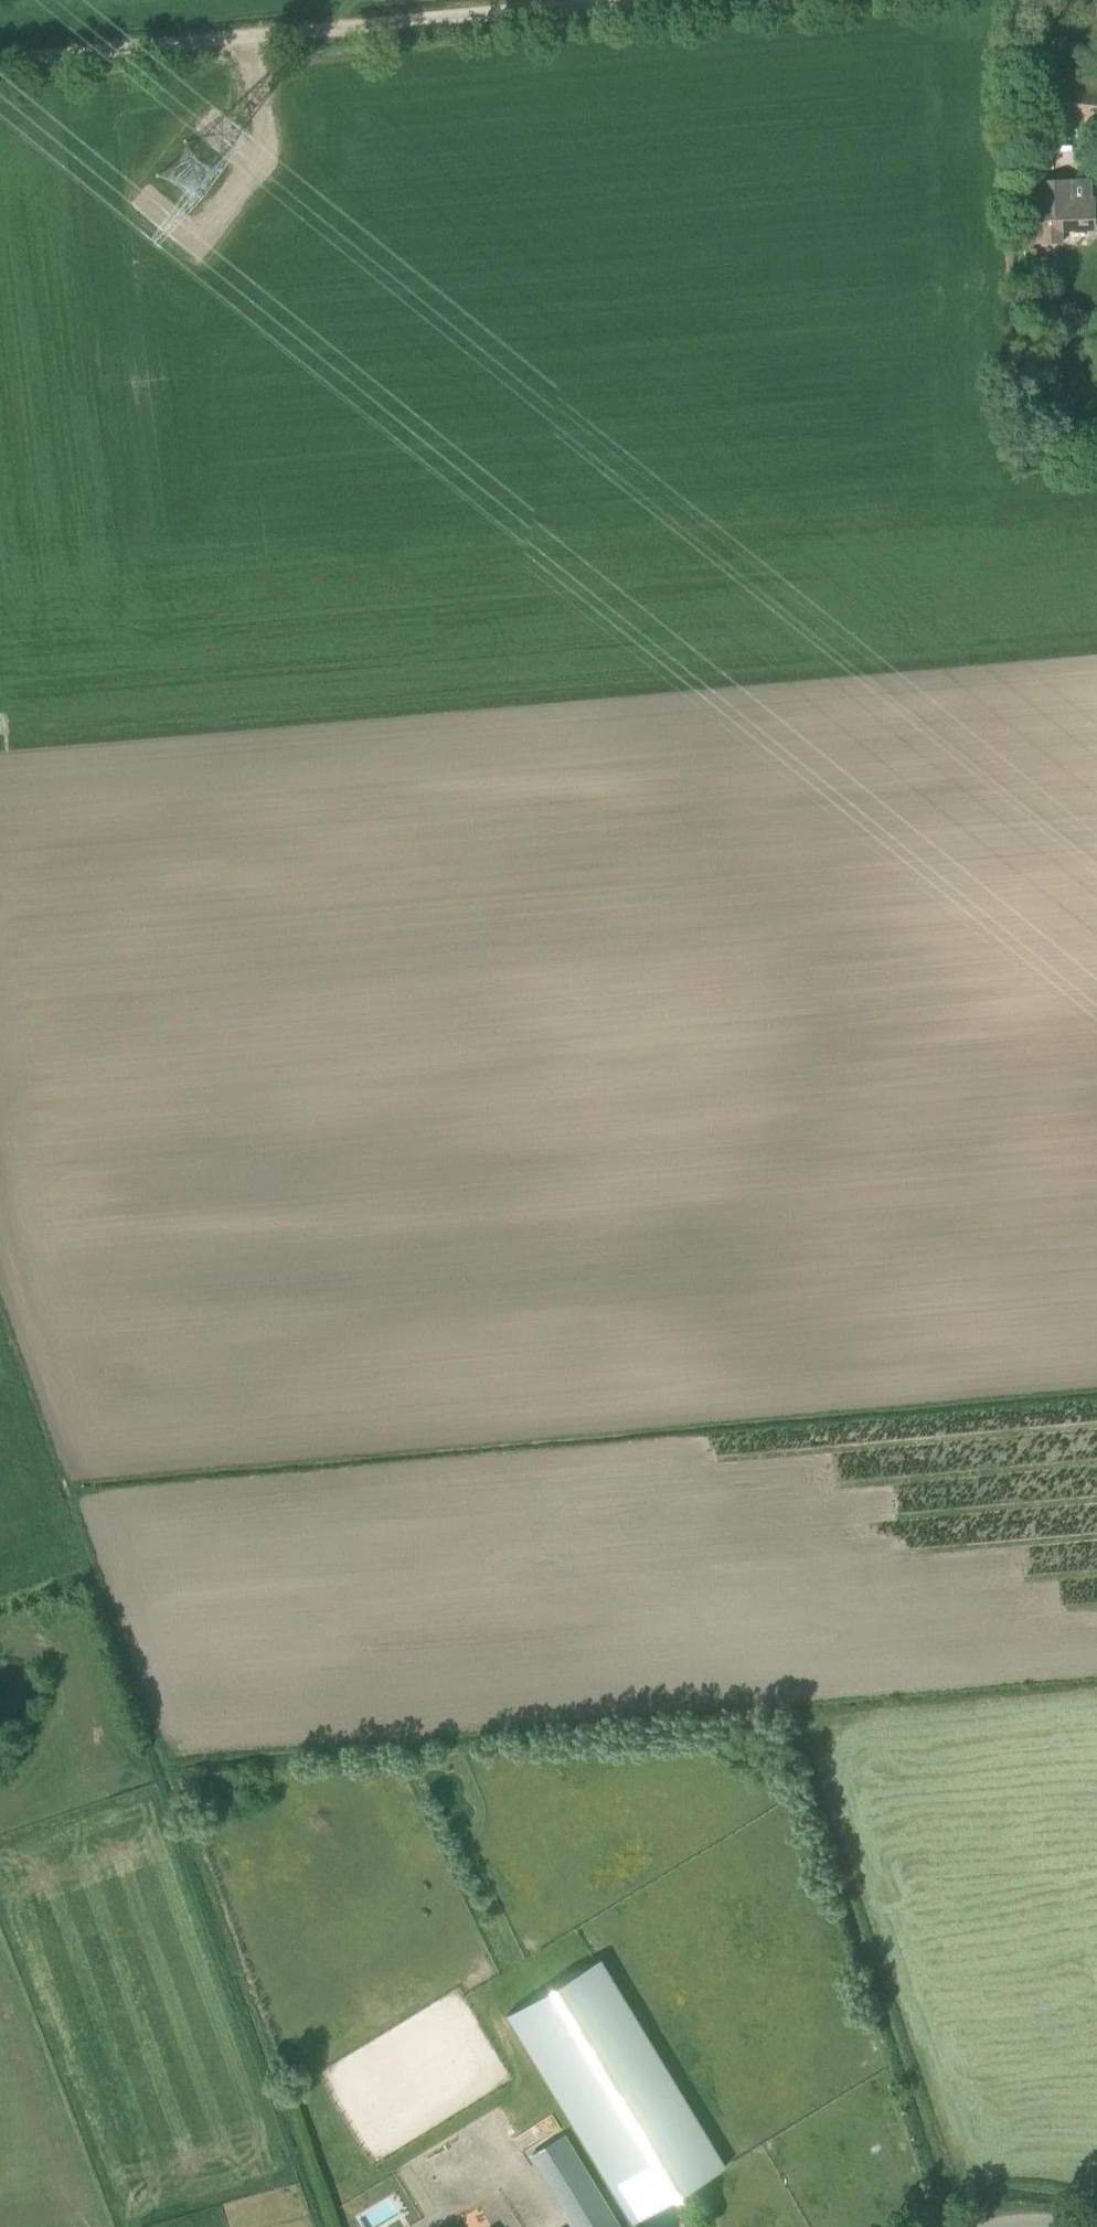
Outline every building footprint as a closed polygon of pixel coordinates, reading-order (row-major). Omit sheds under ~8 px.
[(1091,179),(1048,180),(1039,180),(1040,207),(1040,226),(1040,242),(1064,242),(1064,226),(1095,226),(1095,207),(1092,207),(1091,179)] [(599,1959),(506,2015),(632,2222),(724,2167),(599,1959)] [(579,2226),(619,2226),(562,2133),(533,2151),(579,2226)]
